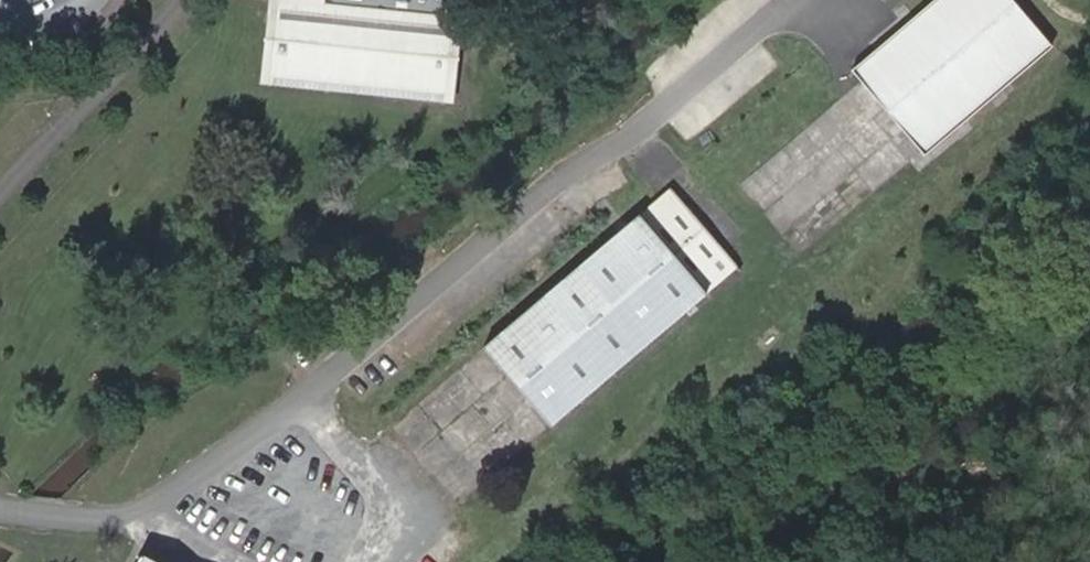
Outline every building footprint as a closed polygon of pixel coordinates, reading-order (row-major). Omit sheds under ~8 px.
[(282,0),(273,0),(265,78),(456,100),(463,15),(456,15),(448,89),(274,70),(282,0)] [(274,70),(448,89),(456,15),(443,13),(444,0),(282,0),(274,70)] [(993,97),(952,50),(961,41),(946,22),(953,18),(937,0),(934,0),(854,68),(929,153),(993,97)] [(993,97),(1051,47),(1010,0),(937,0),(953,18),(946,22),(961,41),(952,50),(993,97)] [(673,191),(489,347),(554,425),(739,267),(723,249),(714,238),(673,191)] [(143,554),(139,561),(158,561),(143,554)]
